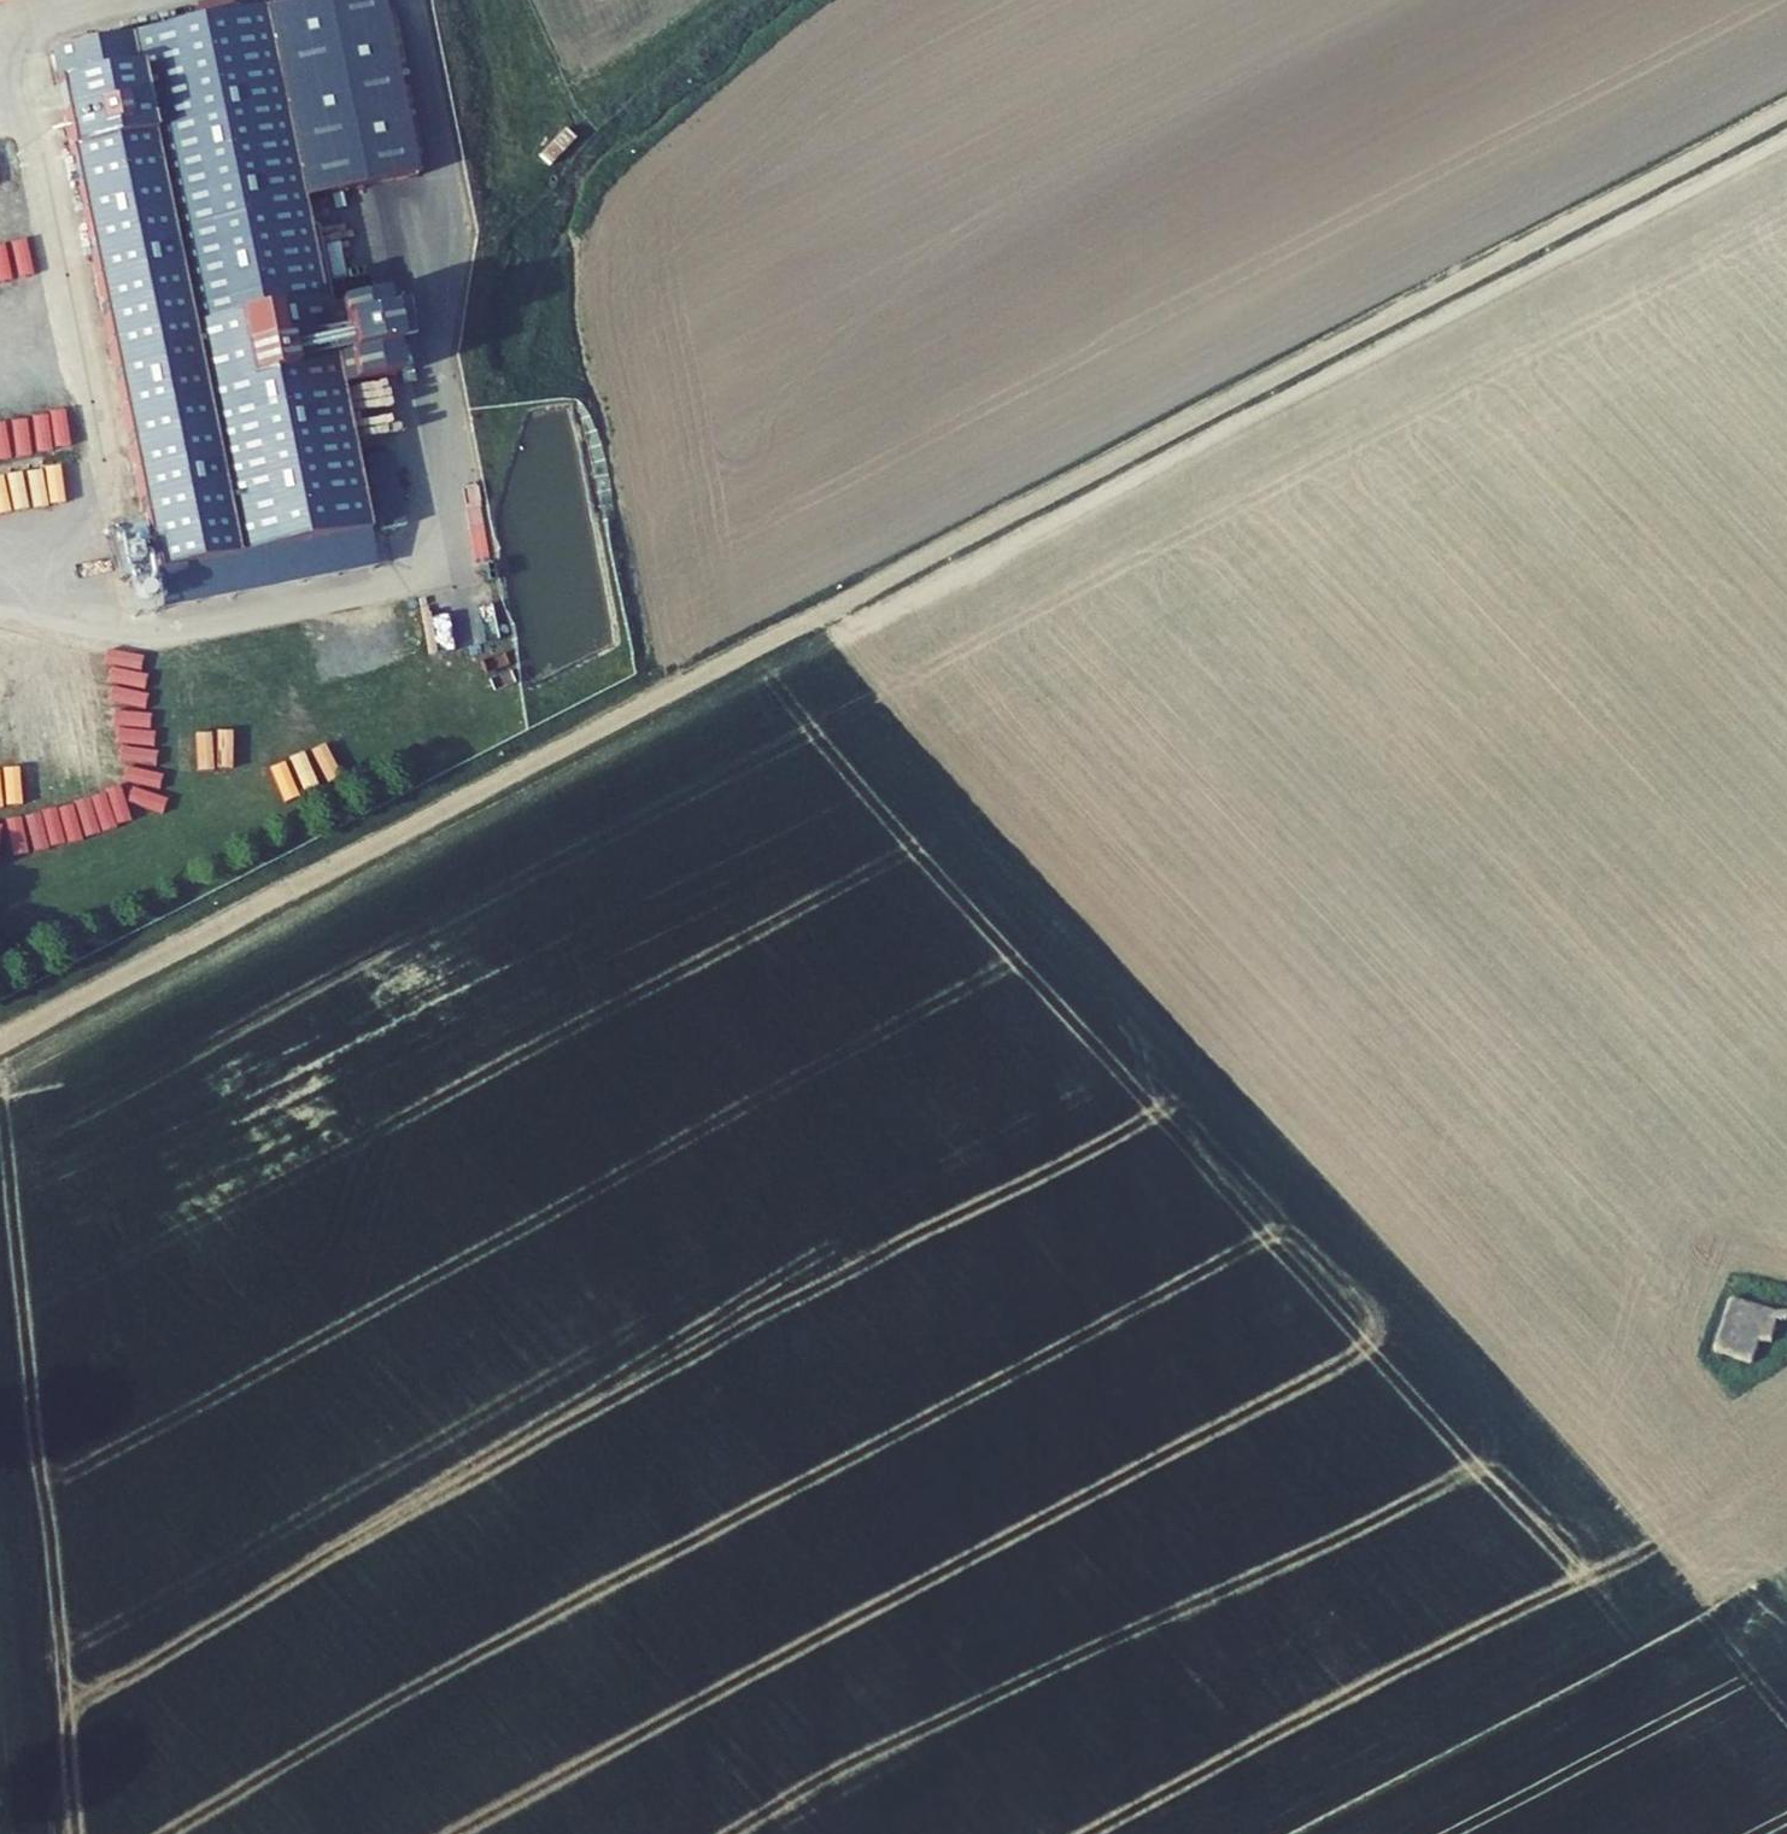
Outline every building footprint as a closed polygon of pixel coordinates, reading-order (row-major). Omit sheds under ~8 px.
[(258,3),(41,49),(148,560),(365,515),(258,3)] [(365,515),(148,560),(158,607),(375,562),(365,515)] [(1728,1304),(1717,1358),(1756,1365),(1760,1345),(1773,1348),(1780,1314),(1728,1304)]
